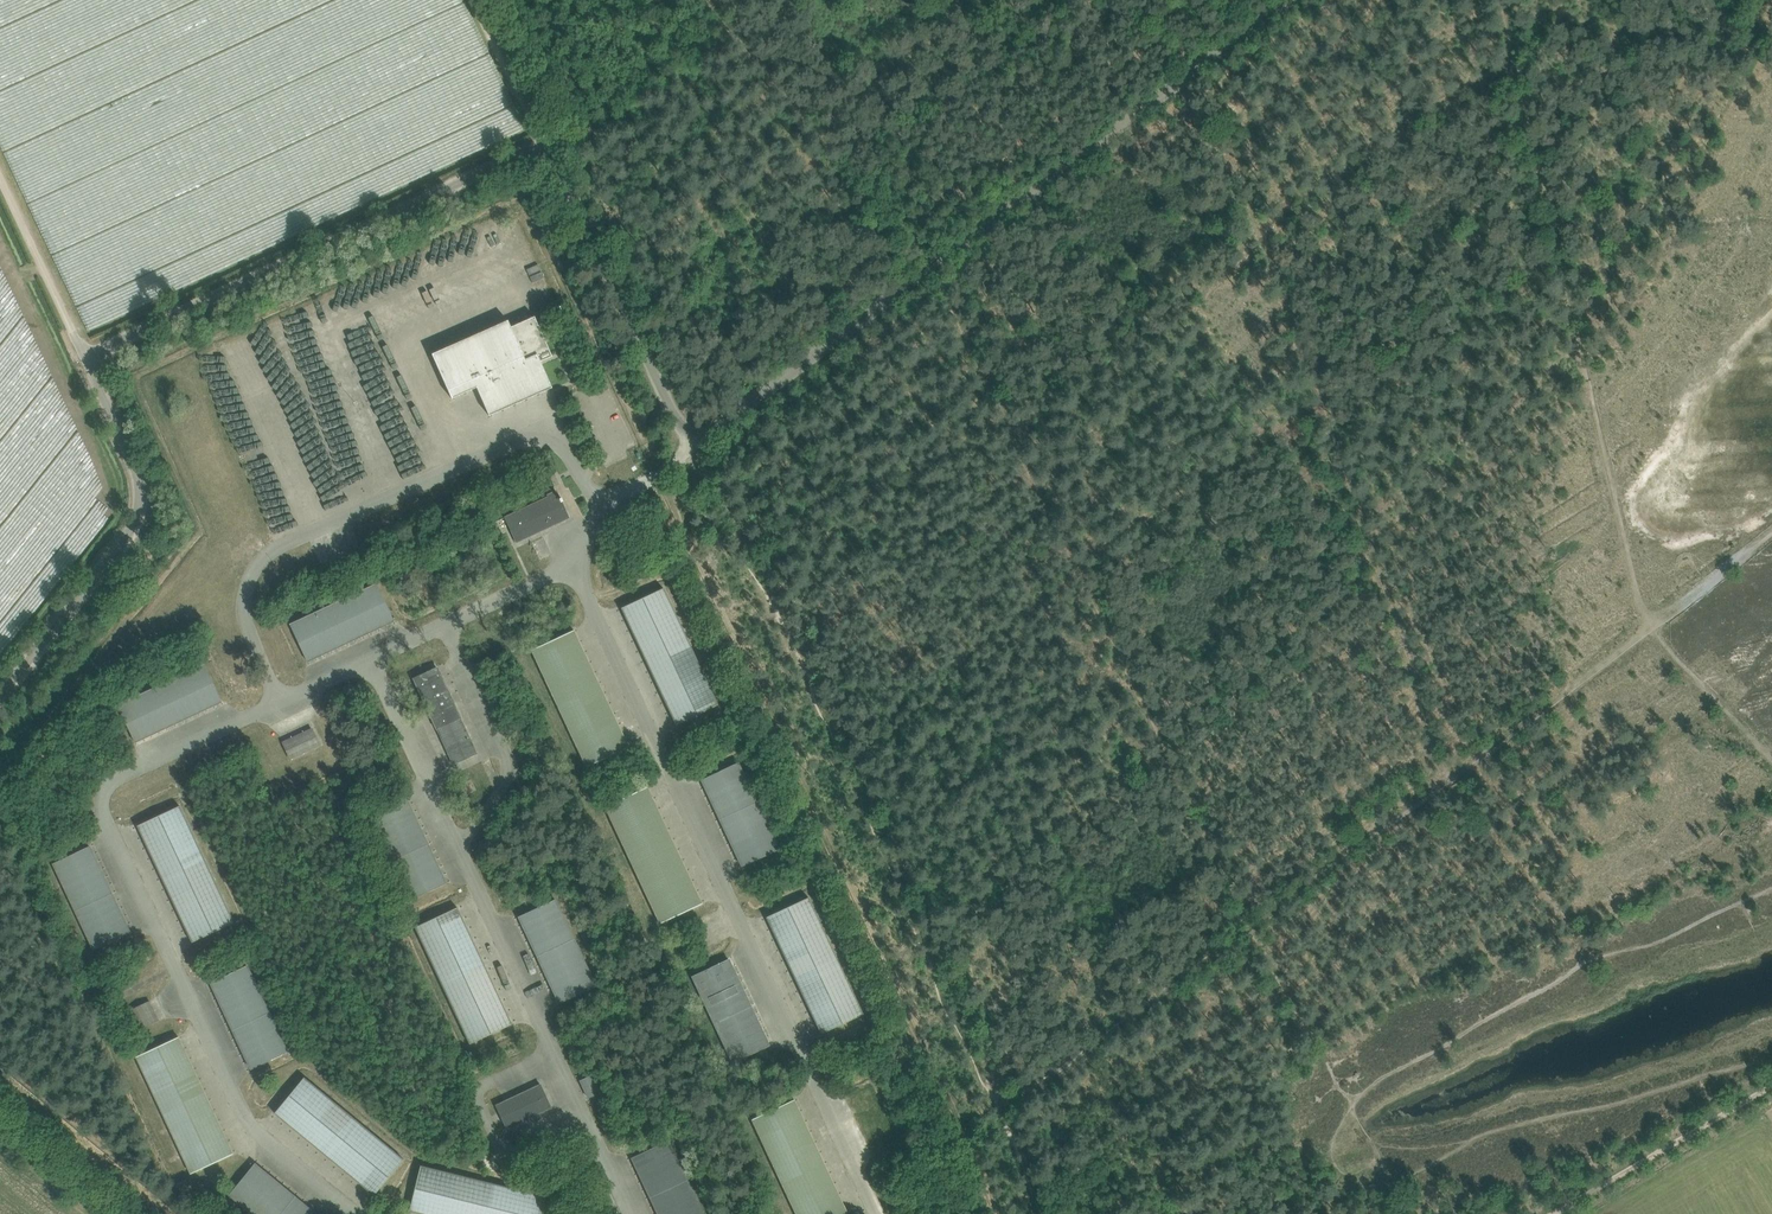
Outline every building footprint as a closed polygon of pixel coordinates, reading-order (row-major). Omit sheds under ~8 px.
[(538,264),(527,269),(529,275),(541,270),(538,264)] [(542,271),(530,277),(533,282),(544,277),(542,271)] [(508,320),(497,324),(432,353),(452,398),(477,387),(489,415),(552,387),(541,361),(552,356),(535,316),(511,326),(508,320)] [(549,496),(505,516),(517,542),(569,517),(562,501),(563,500),(561,497),(560,498),(557,492),(556,491),(548,494),(549,496)] [(394,620),(377,584),(291,624),(307,660),(394,620)] [(676,724),(718,705),(664,588),(622,607),(676,724)] [(532,649),(537,660),(587,767),(629,747),(574,629),(532,649)] [(205,665),(118,705),(135,741),(221,701),(205,665)] [(416,676),(414,677),(414,679),(418,687),(431,715),(437,728),(438,728),(438,729),(454,764),(477,753),(461,718),(442,676),(437,667),(433,669),(431,665),(415,673),(416,676)] [(312,728),(283,741),(287,750),(286,750),(287,750),(291,759),(320,745),(316,737),(316,736),(312,728)] [(738,762),(702,779),(743,865),(778,849),(738,762)] [(648,786),(605,806),(660,923),(703,903),(648,786)] [(406,796),(370,813),(410,900),(446,883),(406,796)] [(180,805),(137,825),(192,942),(235,922),(180,805)] [(90,846),(54,863),(94,949),(130,932),(90,846)] [(864,1013),(809,897),(766,917),(821,1033),(864,1013)] [(555,899),(519,916),(560,1002),(596,985),(555,899)] [(457,906),(415,926),(470,1043),(512,1024),(457,906)] [(729,958),(693,975),(708,1008),(733,1062),(769,1045),(729,958)] [(247,965),(211,982),(252,1068),(288,1051),(247,965)] [(141,1005),(133,1009),(141,1027),(150,1023),(150,1024),(151,1023),(150,1023),(159,1019),(150,1001),(142,1005),(142,1004),(141,1004),(141,1005)] [(233,1153),(179,1036),(136,1056),(190,1173),(233,1153)] [(591,1075),(581,1080),(589,1097),(599,1092),(591,1075)] [(404,1159),(304,1077),(274,1112),(374,1195),(404,1159)] [(505,1101),(496,1105),(500,1112),(501,1114),(502,1118),(503,1120),(507,1128),(515,1124),(552,1107),(541,1084),(536,1086),(533,1087),(505,1101)] [(752,1118),(797,1213),(848,1213),(794,1099),(752,1118)] [(632,1157),(659,1213),(703,1213),(668,1140),(632,1157)] [(230,1194),(254,1213),(317,1213),(255,1163),(230,1194)] [(409,1210),(425,1213),(541,1213),(545,1196),(421,1165),(409,1210)]
